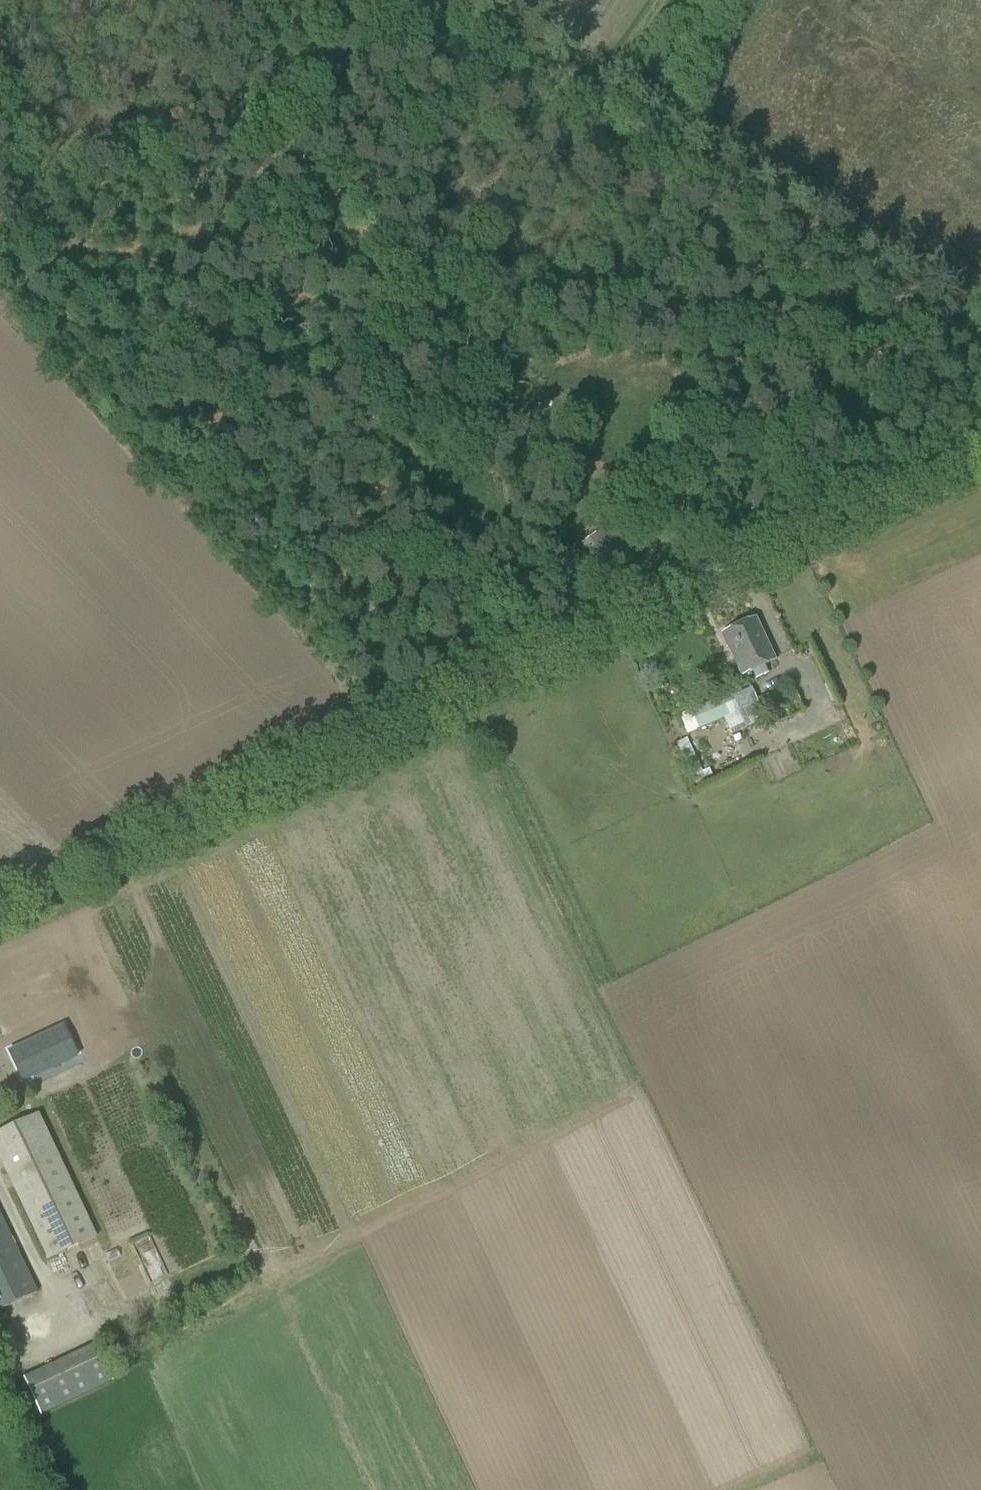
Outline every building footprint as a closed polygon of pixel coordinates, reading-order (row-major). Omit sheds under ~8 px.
[(608,573),(621,564),(597,532),(584,541),(608,573)] [(768,674),(764,664),(776,658),(757,618),(724,634),(742,674),(751,670),(756,679),(768,674)] [(730,694),(690,711),(698,730),(725,718),(731,733),(746,727),(744,723),(759,717),(754,705),(757,704),(750,689),(731,697),(730,694)] [(17,1039),(31,1069),(74,1049),(61,1019),(17,1039)] [(95,1237),(38,1115),(0,1132),(0,1159),(47,1259),(95,1237)] [(40,1291),(0,1206),(0,1310),(40,1291)] [(40,1415),(112,1382),(95,1345),(23,1378),(40,1415)]
